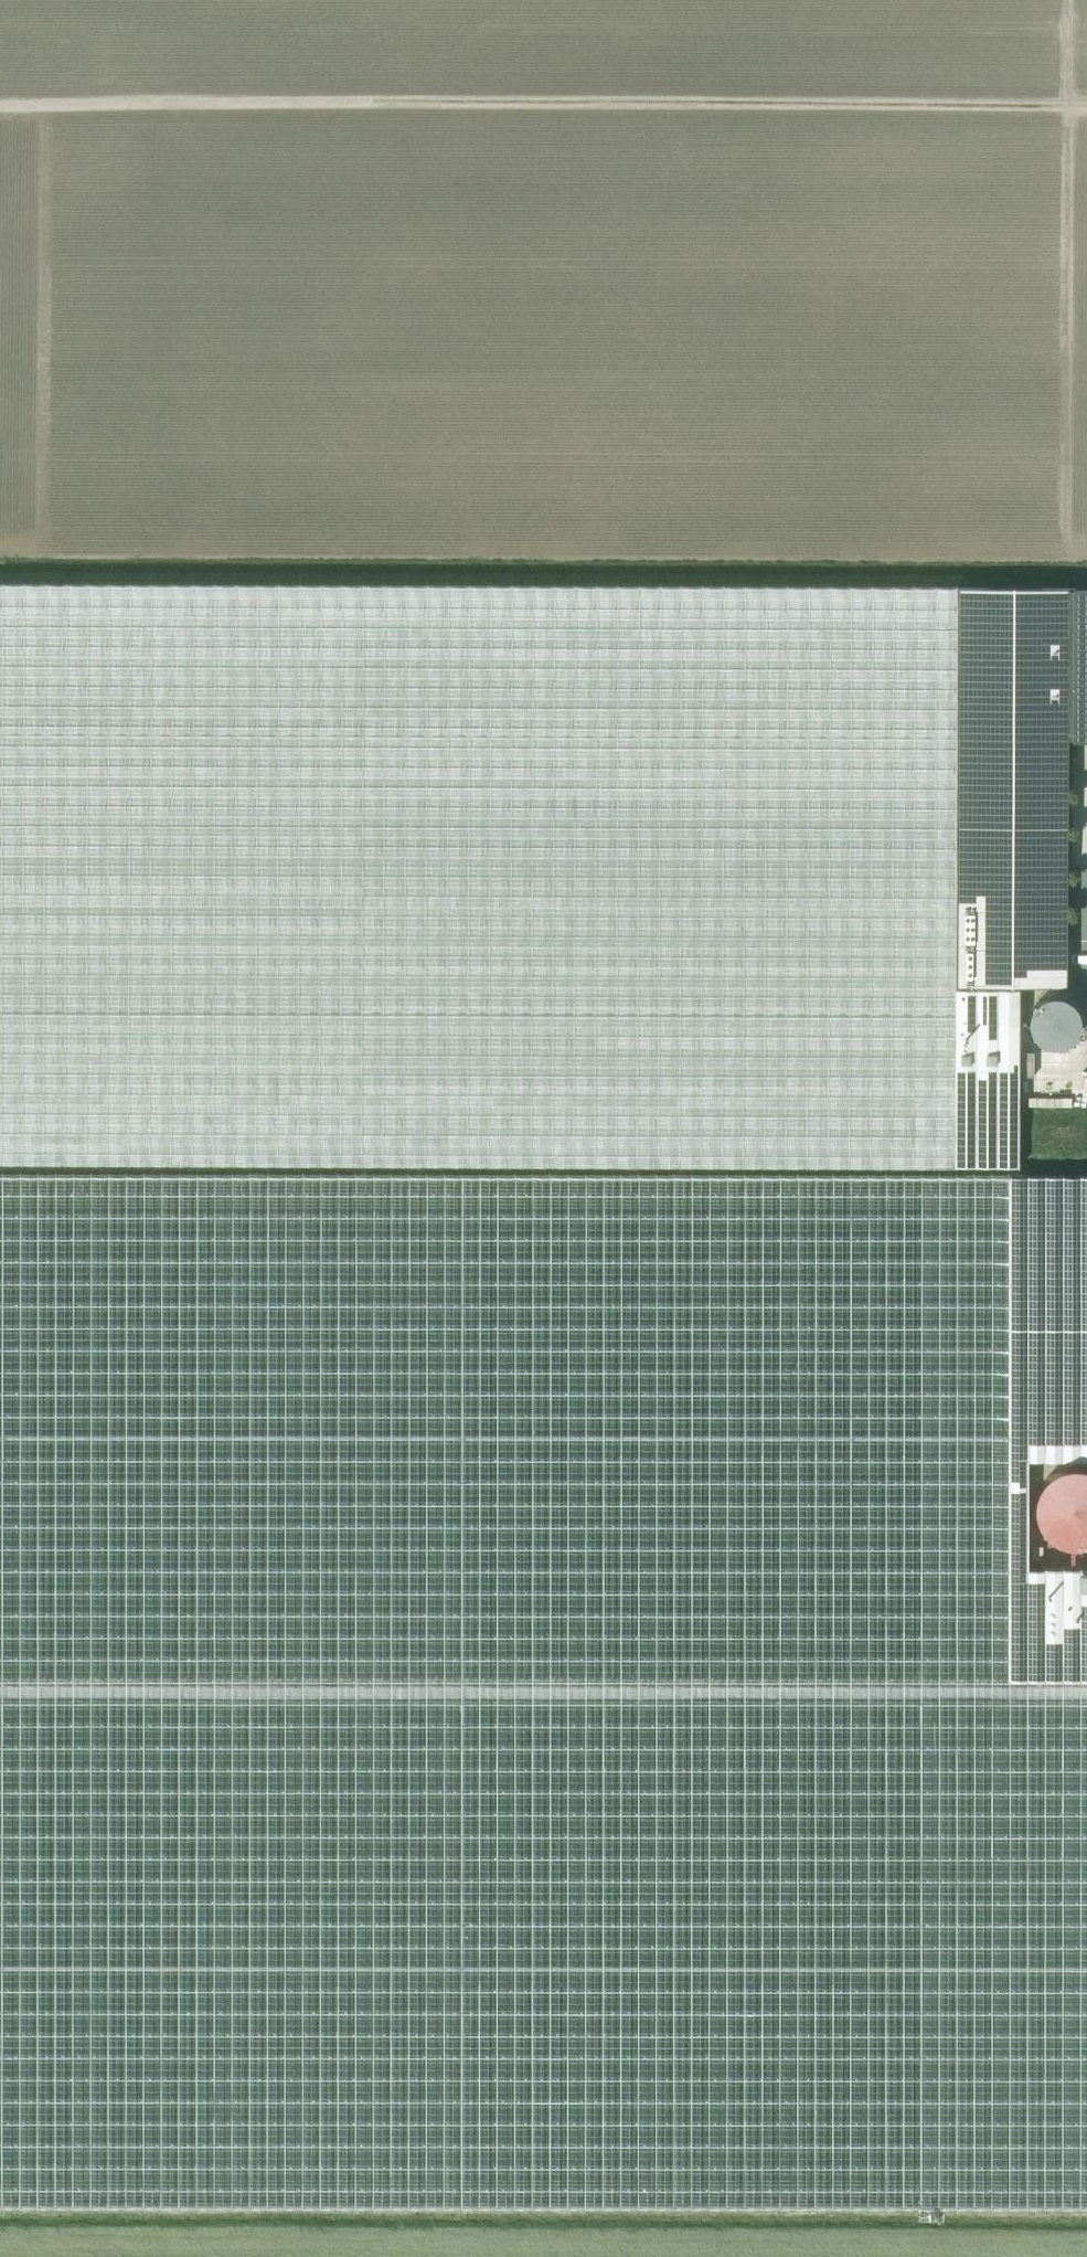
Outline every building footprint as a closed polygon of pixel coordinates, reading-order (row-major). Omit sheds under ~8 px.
[(959,987),(959,588),(0,584),(0,1161),(1018,1165),(1019,987),(959,987)] [(1067,739),(1067,589),(959,588),(959,987),(1019,987),(1066,988),(1067,739)] [(1067,589),(1067,739),(1086,739),(1086,589),(1067,589)] [(1033,1051),(1021,1051),(1022,1075),(1033,1075),(1033,1051)] [(889,2208),(1086,2207),(1086,1567),(1027,1566),(1027,1459),(1086,1459),(1086,1174),(1008,1174),(0,1173),(0,2204),(889,2208)]
